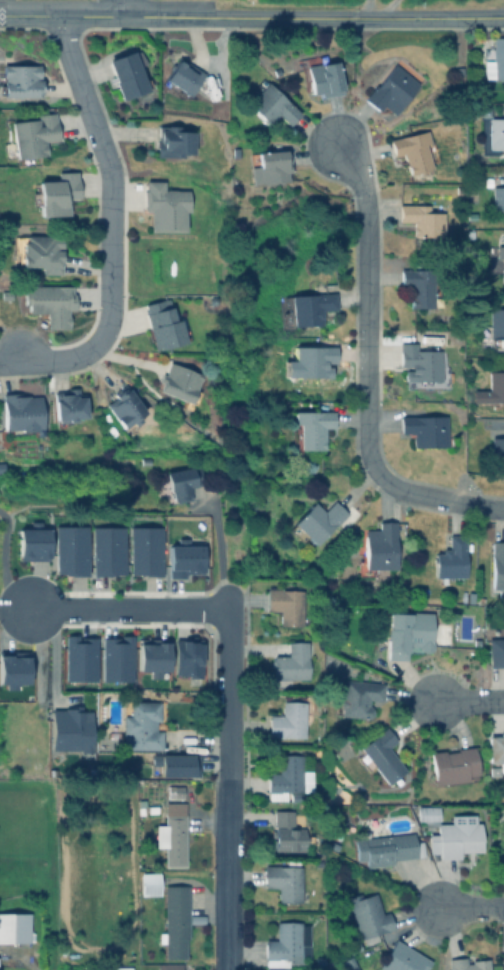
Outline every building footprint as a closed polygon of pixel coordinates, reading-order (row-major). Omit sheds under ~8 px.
[(490,35),(503,36),(503,76),(481,76),(481,47),(490,47),(490,35)] [(130,50),(138,72),(140,71),(143,79),(146,78),(148,86),(143,87),(144,89),(116,98),(109,80),(111,79),(104,59),(130,50)] [(325,53),(326,60),(335,59),(340,91),(318,95),(318,91),(310,92),(308,89),(305,89),(299,57),(325,53)] [(202,71),(188,93),(181,88),(180,89),(176,87),(174,91),(166,86),(169,82),(161,77),(176,54),(202,71)] [(417,82),(391,112),(380,103),(375,109),(361,96),(373,83),(375,84),(394,61),(417,82)] [(39,93),(0,94),(0,79),(0,63),(37,62),(37,76),(39,76),(39,93)] [(260,76),(265,80),(297,111),(285,123),(273,111),(263,122),(241,101),(246,96),(243,93),(260,76)] [(501,104),(503,104),(503,147),(498,147),(498,152),(482,151),(482,118),(488,118),(488,116),(501,116),(501,104)] [(490,106),(490,115),(481,115),(481,106),(490,106)] [(53,110),(55,136),(59,136),(59,140),(46,141),(41,144),(41,145),(42,146),(43,149),(41,150),(41,152),(26,154),(27,161),(19,161),(18,154),(6,155),(4,138),(9,137),(8,119),(34,117),(34,112),(53,110)] [(176,123),(176,128),(189,129),(188,151),(186,151),(186,152),(181,152),(181,151),(178,150),(177,154),(159,153),(159,154),(152,154),(153,138),(155,138),(155,128),(156,128),(156,124),(164,124),(164,123),(176,123)] [(424,142),(430,166),(406,172),(401,151),(391,154),(387,138),(426,128),(429,141),(424,142)] [(282,147),(283,148),(287,147),(289,163),(286,164),(287,169),(288,169),(289,177),(285,177),(285,178),(247,181),(246,164),(247,164),(246,151),(253,151),(253,149),(282,147)] [(75,170),(75,177),(76,177),(77,195),(64,196),(65,213),(32,213),(32,204),(28,204),(28,190),(32,190),(32,179),(55,178),(55,170),(75,170)] [(501,177),(503,177),(503,208),(492,208),(491,178),(502,178),(501,177)] [(162,179),(162,188),(164,188),(164,187),(173,187),(173,188),(186,188),(186,209),(182,209),(182,229),(147,229),(147,209),(141,209),(141,188),(142,188),(142,179),(162,179)] [(442,210),(442,235),(411,234),(411,219),(398,219),(398,203),(428,203),(428,210),(442,210)] [(50,234),(50,235),(60,235),(59,246),(55,246),(55,247),(60,247),(59,273),(39,272),(40,265),(17,265),(17,251),(12,251),(12,234),(24,235),(24,233),(50,234)] [(489,244),(503,244),(503,283),(500,283),(500,270),(489,270),(489,244)] [(441,286),(441,305),(432,305),(432,307),(408,307),(408,286),(399,286),(399,267),(433,268),(432,286),(441,286)] [(70,284),(70,292),(73,292),(73,305),(75,305),(75,311),(70,311),(66,314),(66,325),(64,325),(64,327),(42,327),(42,311),(24,311),(24,303),(21,303),(21,288),(25,289),(25,284),(70,284)] [(289,328),(280,328),(278,295),(288,294),(288,293),(335,291),(336,308),(319,309),(320,323),(289,325),(289,328)] [(217,304),(212,306),(207,303),(207,298),(211,294),(216,295),(218,299),(217,304)] [(167,296),(173,319),(177,318),(177,322),(185,320),(189,339),(152,348),(143,311),(145,311),(143,302),(167,296)] [(490,307),(503,307),(503,348),(491,348),(486,344),(479,344),(479,328),(482,324),(490,324),(490,307)] [(449,351),(448,385),(446,388),(405,387),(405,380),(403,380),(403,368),(408,368),(408,365),(398,365),(399,341),(416,341),(416,348),(441,348),(441,350),(449,351)] [(335,344),(335,361),(323,361),(323,365),(329,365),(329,367),(331,369),(331,372),(329,373),(329,375),(299,375),(299,377),(295,377),(295,375),(291,375),(291,374),(285,374),(281,371),(281,361),(286,359),(288,359),(288,351),(292,351),(292,344),(335,344)] [(168,360),(199,373),(199,372),(202,373),(200,378),(199,378),(195,389),(199,390),(194,404),(156,388),(159,381),(156,380),(159,372),(163,374),(168,360)] [(488,369),(503,369),(503,401),(471,401),(471,389),(488,389),(488,369)] [(140,419),(123,430),(120,426),(118,427),(111,417),(112,416),(103,403),(113,396),(112,394),(114,393),(113,391),(124,383),(143,411),(137,415),(140,419)] [(78,386),(79,395),(83,395),(84,407),(87,407),(87,411),(84,411),(84,416),(73,416),(73,420),(66,420),(66,425),(57,426),(56,418),(54,418),(53,398),(54,398),(53,390),(68,389),(68,386),(78,386)] [(1,429),(0,417),(0,392),(18,391),(18,394),(26,393),(26,395),(38,394),(41,434),(30,435),(30,431),(25,432),(25,430),(17,431),(16,428),(1,429)] [(331,400),(331,409),(333,409),(333,426),(323,426),(323,440),(322,440),(322,449),(299,449),(299,454),(291,454),(291,443),(290,441),(290,421),(292,421),(292,409),(316,410),(316,400),(331,400)] [(446,414),(446,445),(411,445),(411,431),(398,431),(398,414),(446,414)] [(490,436),(503,436),(503,466),(490,466),(490,436)] [(187,486),(189,498),(173,501),(173,499),(165,501),(163,492),(158,493),(154,472),(200,463),(203,482),(187,486)] [(332,499),(345,511),(313,544),(304,536),(299,541),(286,529),(292,524),(290,522),(312,500),(322,510),(332,499)] [(46,527),(46,528),(47,528),(47,553),(45,553),(45,559),(16,559),(16,555),(14,555),(14,527),(28,527),(28,520),(39,520),(39,527),(46,527)] [(393,520),(393,567),(371,568),(371,574),(356,574),(356,559),(362,559),(362,528),(377,528),(377,520),(393,520)] [(86,525),(85,574),(61,574),(61,572),(52,572),(52,525),(86,525)] [(123,526),(91,527),(91,575),(123,575),(123,526)] [(128,575),(160,575),(161,527),(129,526),(128,575)] [(464,534),(464,575),(445,575),(445,583),(437,583),(437,576),(432,576),(432,552),(440,552),(440,547),(448,547),(448,534),(464,534)] [(491,540),(503,540),(503,595),(499,595),(497,594),(497,587),(490,587),(491,540)] [(202,574),(202,545),(167,545),(167,577),(184,577),(184,573),(202,574)] [(309,614),(309,623),(302,623),(302,624),(277,624),(278,609),(265,609),(265,587),(280,587),(280,589),(302,589),(302,614),(309,614)] [(431,611),(430,642),(431,642),(431,647),(426,651),(420,650),(419,652),(409,652),(408,649),(408,644),(405,644),(405,649),(404,649),(404,659),(384,658),(385,649),(384,649),(384,627),(386,627),(387,611),(409,612),(409,610),(431,611)] [(75,640),(77,640),(77,636),(94,636),(94,680),(83,680),(83,682),(73,682),(73,679),(62,679),(62,633),(75,633),(75,640)] [(131,637),(101,636),(100,681),(131,682),(131,637)] [(168,637),(168,640),(167,640),(167,668),(160,668),(160,676),(150,676),(150,668),(136,668),(136,641),(138,641),(138,637),(168,637)] [(486,637),(503,637),(503,665),(486,665),(486,637)] [(307,677),(271,678),(270,667),(268,665),(268,659),(270,657),(270,654),(286,654),(286,640),(300,640),(307,641),(308,656),(306,656),(307,677)] [(200,641),(173,641),(173,676),(200,676),(200,641)] [(5,682),(0,682),(0,650),(28,650),(28,656),(26,656),(26,681),(16,681),(16,688),(5,688),(5,682)] [(383,683),(381,699),(367,698),(366,704),(368,704),(371,709),(370,714),(365,717),(338,714),(338,713),(332,712),(333,698),(340,699),(342,678),(383,683)] [(158,700),(158,720),(153,720),(153,729),(160,729),(159,749),(120,748),(120,735),(118,735),(119,714),(126,714),(126,699),(158,700)] [(305,701),(303,737),(266,736),(267,714),(281,714),(282,700),(305,701)] [(80,704),(80,710),(90,710),(90,743),(91,743),(91,751),(80,751),(80,749),(49,748),(50,708),(63,708),(63,706),(67,706),(67,704),(80,704)] [(386,746),(403,769),(385,783),(372,766),(369,768),(366,768),(361,762),(358,762),(355,758),(355,755),(361,751),(357,746),(385,726),(395,740),(386,746)] [(497,731),(503,731),(503,773),(498,773),(498,775),(488,775),(488,765),(497,765),(497,761),(486,761),(486,734),(497,734),(497,731)] [(472,745),(474,761),(476,761),(478,771),(475,771),(476,778),(432,784),(428,751),(442,749),(442,751),(455,750),(455,747),(472,745)] [(157,776),(197,776),(197,755),(149,754),(149,764),(157,765),(157,776)] [(311,770),(311,790),(300,790),(300,800),(267,799),(267,791),(265,791),(265,771),(277,771),(277,754),(302,754),(302,770),(311,770)] [(182,785),(182,797),(166,797),(166,785),(182,785)] [(183,802),(183,865),(163,865),(163,846),(153,846),(153,824),(162,824),(162,802),(183,802)] [(437,805),(437,819),(414,819),(415,805),(437,805)] [(307,824),(307,834),(310,834),(310,842),(302,842),(302,850),(282,850),(282,853),(273,853),(273,849),(271,849),(271,838),(269,838),(269,829),(272,829),(273,809),(293,809),(293,813),(299,813),(304,818),(304,824),(307,824)] [(474,814),(474,822),(479,822),(480,850),(456,851),(457,857),(435,857),(435,852),(427,852),(427,833),(436,833),(435,822),(450,822),(449,814),(474,814)] [(415,856),(390,859),(391,863),(364,866),(363,859),(355,860),(353,838),(412,832),(415,856)] [(298,859),(298,865),(300,865),(300,901),(277,901),(276,887),(262,887),(262,865),(286,865),(286,859),(298,859)] [(156,872),(157,894),(138,894),(137,872),(156,872)] [(186,884),(186,937),(184,937),(184,957),(162,957),(162,942),(157,942),(157,932),(162,932),(162,884),(186,884)] [(358,892),(360,896),(374,892),(381,913),(387,911),(392,927),(375,933),(377,939),(362,944),(360,938),(358,938),(352,917),(347,919),(344,910),(349,909),(345,896),(358,892)] [(26,941),(0,942),(0,913),(26,912),(26,931),(31,931),(31,940),(26,940),(26,941)] [(308,923),(308,957),(286,958),(286,966),(263,966),(263,958),(262,958),(262,939),(274,939),(274,921),(299,921),(299,923),(308,923)] [(429,960),(423,969),(421,969),(418,968),(417,969),(381,969),(376,967),(394,938),(429,960)] [(359,947),(348,954),(344,947),(356,941),(359,947)] [(355,967),(348,969),(343,958),(349,955),(355,967)] [(488,958),(488,969),(447,969),(447,957),(465,956),(465,962),(470,962),(470,958),(488,958)] [(180,963),(180,969),(155,969),(155,962),(180,963)]
